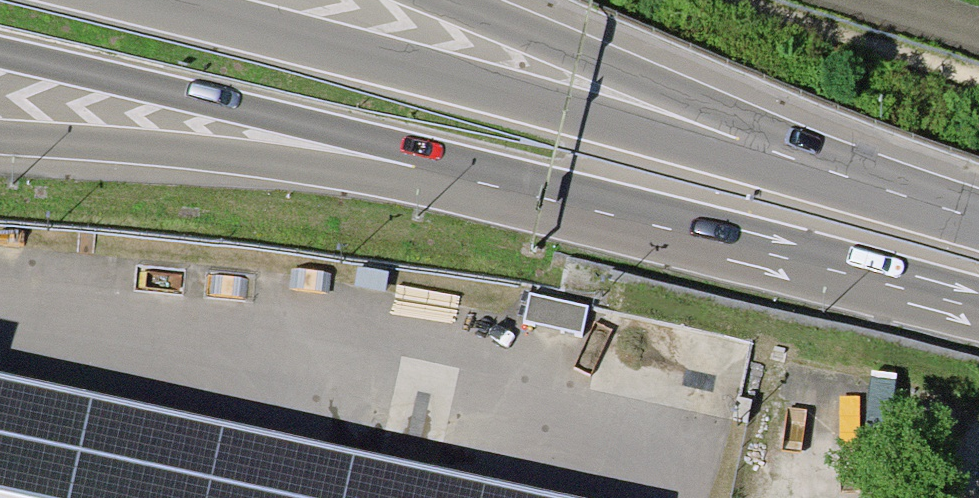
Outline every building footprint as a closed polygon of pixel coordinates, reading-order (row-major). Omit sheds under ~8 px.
[(482,497),(579,497),(0,374),(0,394),(482,497)] [(0,394),(0,497),(482,497),(0,394)]
